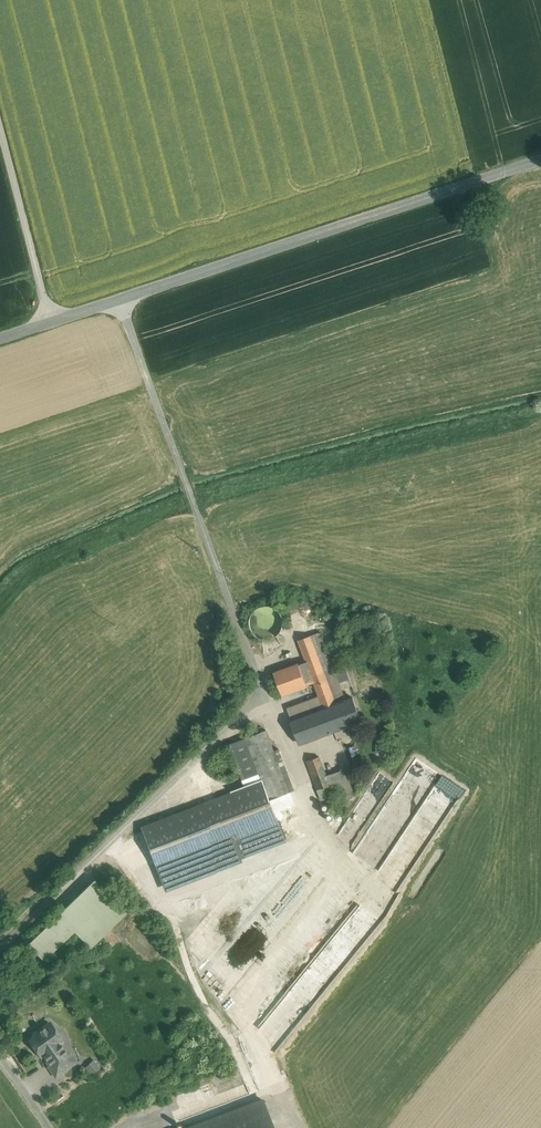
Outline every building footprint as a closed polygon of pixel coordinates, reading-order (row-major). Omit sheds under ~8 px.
[(282,629),(283,622),(282,616),(278,610),(273,607),(266,605),(260,607),(254,611),(250,616),(249,623),(251,629),(254,635),(260,638),(266,639),(273,638),(278,634),(282,629)] [(323,707),(291,719),(300,744),(342,729),(333,704),(336,703),(334,698),(344,695),(320,632),(298,640),(323,707)] [(299,664),(274,674),(282,694),(307,685),(299,664)] [(336,703),(333,704),(342,729),(361,722),(353,697),(336,703)] [(266,730),(246,738),(254,758),(274,750),(266,730)] [(246,738),(230,744),(246,788),(262,782),(254,758),(246,738)] [(274,750),(254,758),(262,782),(269,800),(270,800),(290,792),(282,771),(287,769),(279,749),(274,750)] [(319,756),(306,761),(317,790),(330,784),(326,775),(319,756)] [(350,767),(326,775),(330,784),(353,776),(350,767)] [(330,784),(317,790),(321,800),(357,787),(353,776),(330,784)] [(286,842),(279,825),(270,800),(269,800),(262,782),(246,788),(141,827),(165,890),(242,861),(241,857),(284,841),(285,842),(286,842)] [(50,1023),(40,1030),(40,1034),(30,1041),(38,1051),(41,1052),(51,1065),(68,1053),(56,1037),(57,1033),(50,1023)] [(51,1065),(49,1067),(56,1076),(76,1062),(70,1052),(68,1053),(51,1065)] [(92,1074),(101,1066),(94,1058),(85,1066),(92,1074)] [(263,1099),(186,1127),(274,1127),(263,1099)]
